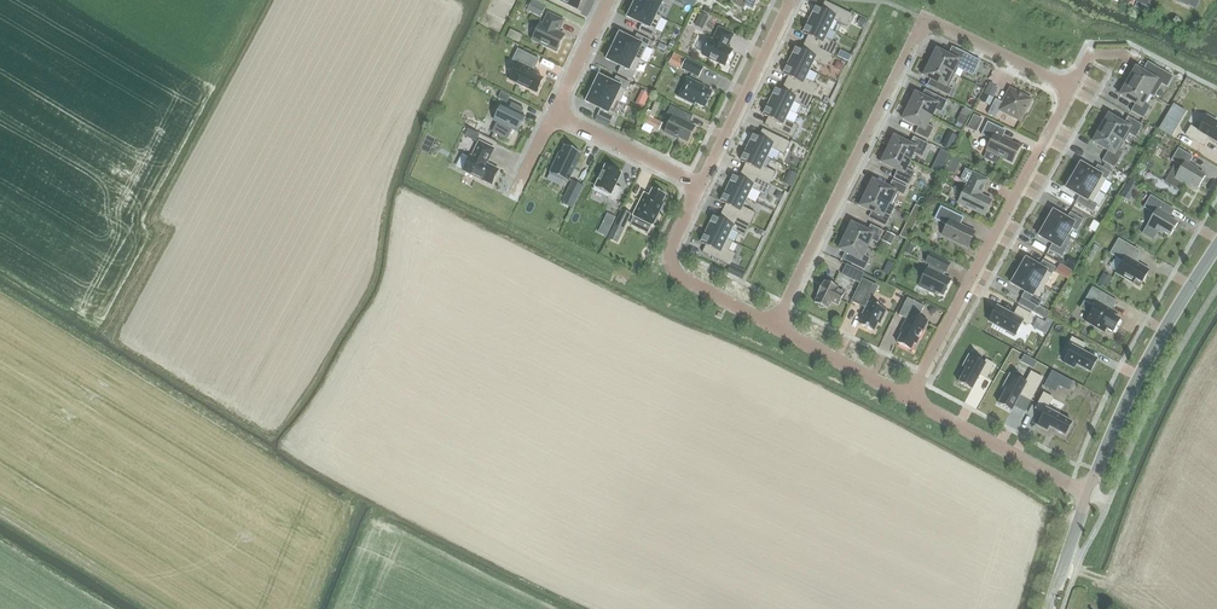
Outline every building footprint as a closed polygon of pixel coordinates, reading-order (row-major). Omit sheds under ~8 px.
[(532,0),(531,0),(526,10),(539,17),(544,6),(532,0)] [(577,9),(581,0),(558,0),(577,9)] [(634,4),(661,18),(661,17),(656,15),(662,3),(667,5),(670,0),(636,0),(634,4)] [(730,2),(743,11),(746,5),(753,9),(756,3),(758,4),(759,0),(732,0),(730,2)] [(810,20),(829,29),(833,20),(846,27),(852,15),(825,1),(821,8),(816,6),(810,20)] [(667,5),(662,3),(656,15),(661,17),(667,5)] [(634,4),(627,18),(641,24),(641,25),(638,31),(652,37),(655,30),(661,18),(634,4)] [(540,24),(532,40),(556,51),(564,36),(557,32),(558,29),(559,29),(563,21),(548,13),(542,25),(540,24)] [(700,13),(697,19),(705,23),(709,17),(700,13)] [(866,21),(861,18),(857,25),(863,28),(866,21)] [(805,43),(832,56),(838,44),(832,42),(836,33),(829,30),(829,29),(810,20),(803,33),(808,36),(805,43)] [(710,40),(702,55),(725,66),(733,51),(725,47),(727,43),(728,43),(733,35),(719,28),(713,41),(710,40)] [(512,30),(509,36),(519,43),(523,37),(512,30)] [(619,34),(613,47),(640,60),(646,48),(647,48),(650,41),(637,34),(634,40),(633,41),(619,34)] [(826,67),(832,56),(805,43),(801,49),(796,47),(790,61),(809,70),(813,61),(826,67)] [(613,47),(607,60),(621,67),(620,68),(617,73),(631,80),(635,73),(634,73),(640,60),(613,47)] [(536,93),(543,79),(536,76),(538,72),(534,70),(539,60),(517,49),(512,61),(517,63),(509,80),(536,93)] [(972,76),(980,60),(955,49),(951,57),(934,49),(930,56),(932,57),(930,63),(954,75),(957,68),(972,76)] [(851,56),(846,53),(843,59),(848,62),(851,56)] [(685,59),(680,69),(699,78),(704,68),(685,59)] [(809,70),(790,61),(783,74),(788,77),(785,83),(812,97),(818,86),(805,79),(809,70)] [(834,68),(840,71),(844,65),(837,62),(834,68)] [(948,87),(954,75),(930,63),(927,69),(925,68),(921,75),(939,84),(936,90),(949,96),(952,89),(948,87)] [(1149,94),(1154,97),(1161,84),(1167,87),(1173,77),(1150,63),(1144,73),(1133,67),(1129,75),(1131,76),(1128,82),(1149,94)] [(599,76),(592,89),(620,102),(626,90),(630,83),(616,76),(613,82),(613,83),(599,76)] [(695,105),(696,104),(705,108),(712,92),(704,88),(705,86),(686,77),(682,86),(684,86),(681,93),(679,92),(677,97),(695,105)] [(998,87),(988,82),(983,94),(992,98),(998,87)] [(1144,102),(1149,94),(1128,82),(1120,95),(1135,104),(1130,111),(1143,119),(1150,106),(1144,102)] [(770,101),(789,111),(794,102),(807,108),(812,97),(785,83),(781,90),(776,88),(770,101)] [(592,89),(586,102),(600,109),(600,110),(597,116),(611,122),(614,115),(620,102),(592,89)] [(995,99),(987,114),(995,118),(999,110),(1020,121),(1026,110),(1028,111),(1032,102),(1030,101),(1031,100),(1010,89),(1002,103),(995,99)] [(646,101),(649,94),(642,91),(639,98),(646,101)] [(498,98),(507,103),(510,96),(501,92),(498,98)] [(909,106),(931,117),(934,109),(941,113),(947,101),(934,94),(930,101),(913,92),(909,100),(911,101),(909,106)] [(768,117),(765,125),(792,138),(798,126),(785,120),(789,111),(770,101),(763,115),(768,117)] [(501,106),(494,120),(497,122),(492,132),(507,139),(512,129),(517,132),(524,117),(520,115),(524,109),(511,103),(508,109),(501,106)] [(693,116),(671,106),(667,114),(672,117),(664,132),(674,137),(675,136),(688,142),(696,127),(689,124),(693,116)] [(927,125),(931,117),(909,106),(902,119),(918,127),(915,134),(928,140),(934,128),(927,125)] [(963,109),(960,114),(968,118),(971,113),(963,109)] [(982,119),(972,114),(966,128),(975,132),(982,119)] [(1100,129),(1124,143),(1129,134),(1135,138),(1143,125),(1127,117),(1123,124),(1106,114),(1102,122),(1104,123),(1100,129)] [(658,121),(647,115),(643,123),(654,129),(658,121)] [(1186,135),(1203,145),(1207,138),(1216,143),(1216,126),(1216,124),(1216,122),(1207,116),(1198,131),(1191,127),(1186,135)] [(1004,130),(987,122),(981,135),(992,140),(987,150),(1012,162),(1019,147),(1000,138),(1004,130)] [(630,137),(634,128),(626,124),(622,133),(630,137)] [(480,135),(470,130),(469,129),(465,137),(476,142),(480,135)] [(754,134),(747,148),(766,157),(771,148),(780,152),(784,155),(790,143),(762,129),(759,137),(754,134)] [(1124,143),(1100,129),(1093,143),(1108,151),(1102,161),(1114,168),(1123,153),(1120,151),(1124,143)] [(887,150),(910,161),(913,153),(922,157),(928,144),(913,137),(909,145),(891,136),(888,143),(890,144),(887,150)] [(494,149),(479,141),(471,157),(470,156),(463,171),(491,185),(499,170),(487,164),(494,149)] [(945,142),(942,148),(950,152),(954,146),(947,143),(945,142)] [(561,154),(551,174),(569,183),(579,163),(578,162),(581,154),(566,147),(563,154),(561,154)] [(747,148),(741,161),(745,164),(742,170),(770,184),(775,172),(762,166),(766,157),(747,148)] [(771,149),(766,157),(775,162),(780,152),(771,148),(771,149)] [(1175,163),(1164,182),(1180,191),(1185,183),(1190,187),(1191,185),(1198,189),(1205,176),(1197,171),(1198,169),(1187,163),(1191,156),(1177,148),(1170,160),(1175,163)] [(906,168),(910,161),(887,150),(884,156),(882,155),(879,162),(897,171),(893,178),(908,186),(914,172),(906,168)] [(941,150),(936,159),(945,164),(949,154),(941,150)] [(952,156),(950,162),(958,166),(961,161),(952,156)] [(1097,165),(1094,171),(1080,164),(1073,176),(1099,191),(1110,172),(1097,165)] [(605,167),(593,189),(609,197),(607,201),(614,205),(621,191),(614,188),(621,176),(605,167)] [(989,172),(980,168),(978,173),(987,177),(989,172)] [(980,195),(988,180),(965,169),(959,181),(968,186),(960,204),(984,216),(991,200),(980,195)] [(734,175),(727,188),(747,198),(751,189),(760,193),(764,195),(770,184),(742,170),(739,177),(734,175)] [(797,175),(788,171),(786,175),(795,179),(797,175)] [(1066,189),(1079,196),(1076,203),(1093,213),(1097,206),(1092,204),(1099,191),(1073,176),(1066,189)] [(891,205),(897,193),(903,195),(907,188),(892,180),(888,188),(872,180),(866,193),(891,205)] [(1130,180),(1125,188),(1134,193),(1139,185),(1130,180)] [(575,202),(583,186),(574,182),(566,197),(575,202)] [(727,188),(721,202),(726,204),(722,211),(750,225),(755,213),(742,207),(747,198),(727,188)] [(649,196),(644,194),(633,216),(652,225),(663,204),(662,203),(666,195),(653,189),(649,196)] [(783,195),(777,193),(775,198),(781,201),(783,195)] [(895,207),(891,205),(866,193),(863,199),(861,198),(858,205),(875,214),(872,221),(885,227),(895,207)] [(1149,195),(1142,207),(1153,214),(1147,225),(1148,225),(1142,235),(1153,241),(1159,232),(1163,234),(1164,232),(1170,236),(1177,223),(1169,219),(1170,217),(1160,211),(1164,204),(1149,195)] [(967,248),(975,232),(960,225),(963,218),(940,207),(934,219),(947,225),(942,235),(967,248)] [(622,210),(614,225),(623,230),(631,214),(622,210)] [(714,216),(707,229),(727,239),(731,230),(739,234),(744,236),(750,225),(722,211),(719,218),(714,216)] [(1053,211),(1046,224),(1067,236),(1071,229),(1076,232),(1083,220),(1070,213),(1066,219),(1053,211)] [(607,214),(603,223),(611,227),(615,218),(607,214)] [(918,218),(910,215),(903,229),(911,233),(918,218)] [(845,237),(867,247),(871,240),(877,243),(883,231),(870,225),(867,231),(851,224),(845,237)] [(1063,243),(1067,236),(1046,224),(1038,236),(1052,244),(1048,250),(1061,258),(1068,246),(1063,243)] [(705,246),(702,254),(729,267),(730,265),(735,255),(722,249),(726,240),(707,230),(700,244),(705,246)] [(731,230),(727,239),(732,242),(734,242),(739,234),(731,230)] [(894,235),(885,231),(881,241),(889,245),(894,235)] [(863,255),(867,247),(845,237),(839,250),(854,257),(851,264),(864,270),(870,258),(863,255)] [(1135,279),(1142,283),(1149,271),(1129,259),(1135,248),(1118,239),(1109,254),(1122,261),(1115,273),(1133,283),(1135,279)] [(910,255),(914,246),(907,243),(903,252),(910,255)] [(935,291),(943,295),(950,280),(943,277),(950,264),(930,254),(926,263),(929,265),(918,286),(934,294),(935,291)] [(1076,262),(1070,258),(1065,266),(1072,270),(1076,262)] [(1039,266),(1026,259),(1018,271),(1045,286),(1052,274),(1052,275),(1056,268),(1043,260),(1039,266)] [(886,266),(891,269),(894,262),(889,260),(886,266)] [(729,267),(727,271),(742,279),(745,272),(736,268),(730,265),(729,267)] [(842,275),(859,283),(864,274),(846,265),(842,275)] [(1021,298),(1038,308),(1042,302),(1037,299),(1045,286),(1018,271),(1011,284),(1024,292),(1021,298)] [(1111,278),(1102,273),(1096,284),(1105,289),(1111,278)] [(881,284),(882,279),(866,274),(864,280),(881,284)] [(886,311),(864,300),(872,284),(862,279),(851,302),(865,309),(862,316),(863,317),(860,325),(874,331),(877,324),(879,325),(886,311)] [(838,288),(825,281),(824,283),(823,282),(817,295),(818,296),(814,303),(827,309),(831,302),(838,306),(845,293),(837,289),(838,288)] [(1085,322),(1104,333),(1107,329),(1113,333),(1120,320),(1109,314),(1117,301),(1092,287),(1084,302),(1093,307),(1085,322)] [(918,316),(923,306),(907,298),(899,315),(907,319),(900,333),(901,334),(897,343),(910,350),(914,343),(916,344),(927,320),(918,316)] [(997,307),(989,322),(1015,335),(1022,321),(1027,323),(1030,316),(1017,309),(1014,315),(997,307)] [(1071,347),(1063,363),(1074,369),(1076,365),(1091,373),(1098,360),(1082,352),(1085,345),(1072,338),(1068,345),(1071,347)] [(966,369),(959,383),(971,390),(980,374),(986,378),(994,364),(986,360),(984,363),(969,355),(963,367),(966,369)] [(1052,370),(1043,385),(1051,390),(1055,383),(1058,385),(1068,391),(1073,382),(1052,370)] [(1007,389),(998,404),(1011,411),(1020,395),(1031,400),(1042,378),(1031,372),(1025,383),(1010,374),(1003,387),(1007,389)] [(1044,396),(1036,409),(1043,413),(1037,425),(1047,431),(1049,427),(1065,436),(1072,423),(1046,409),(1051,400),(1044,396)]
